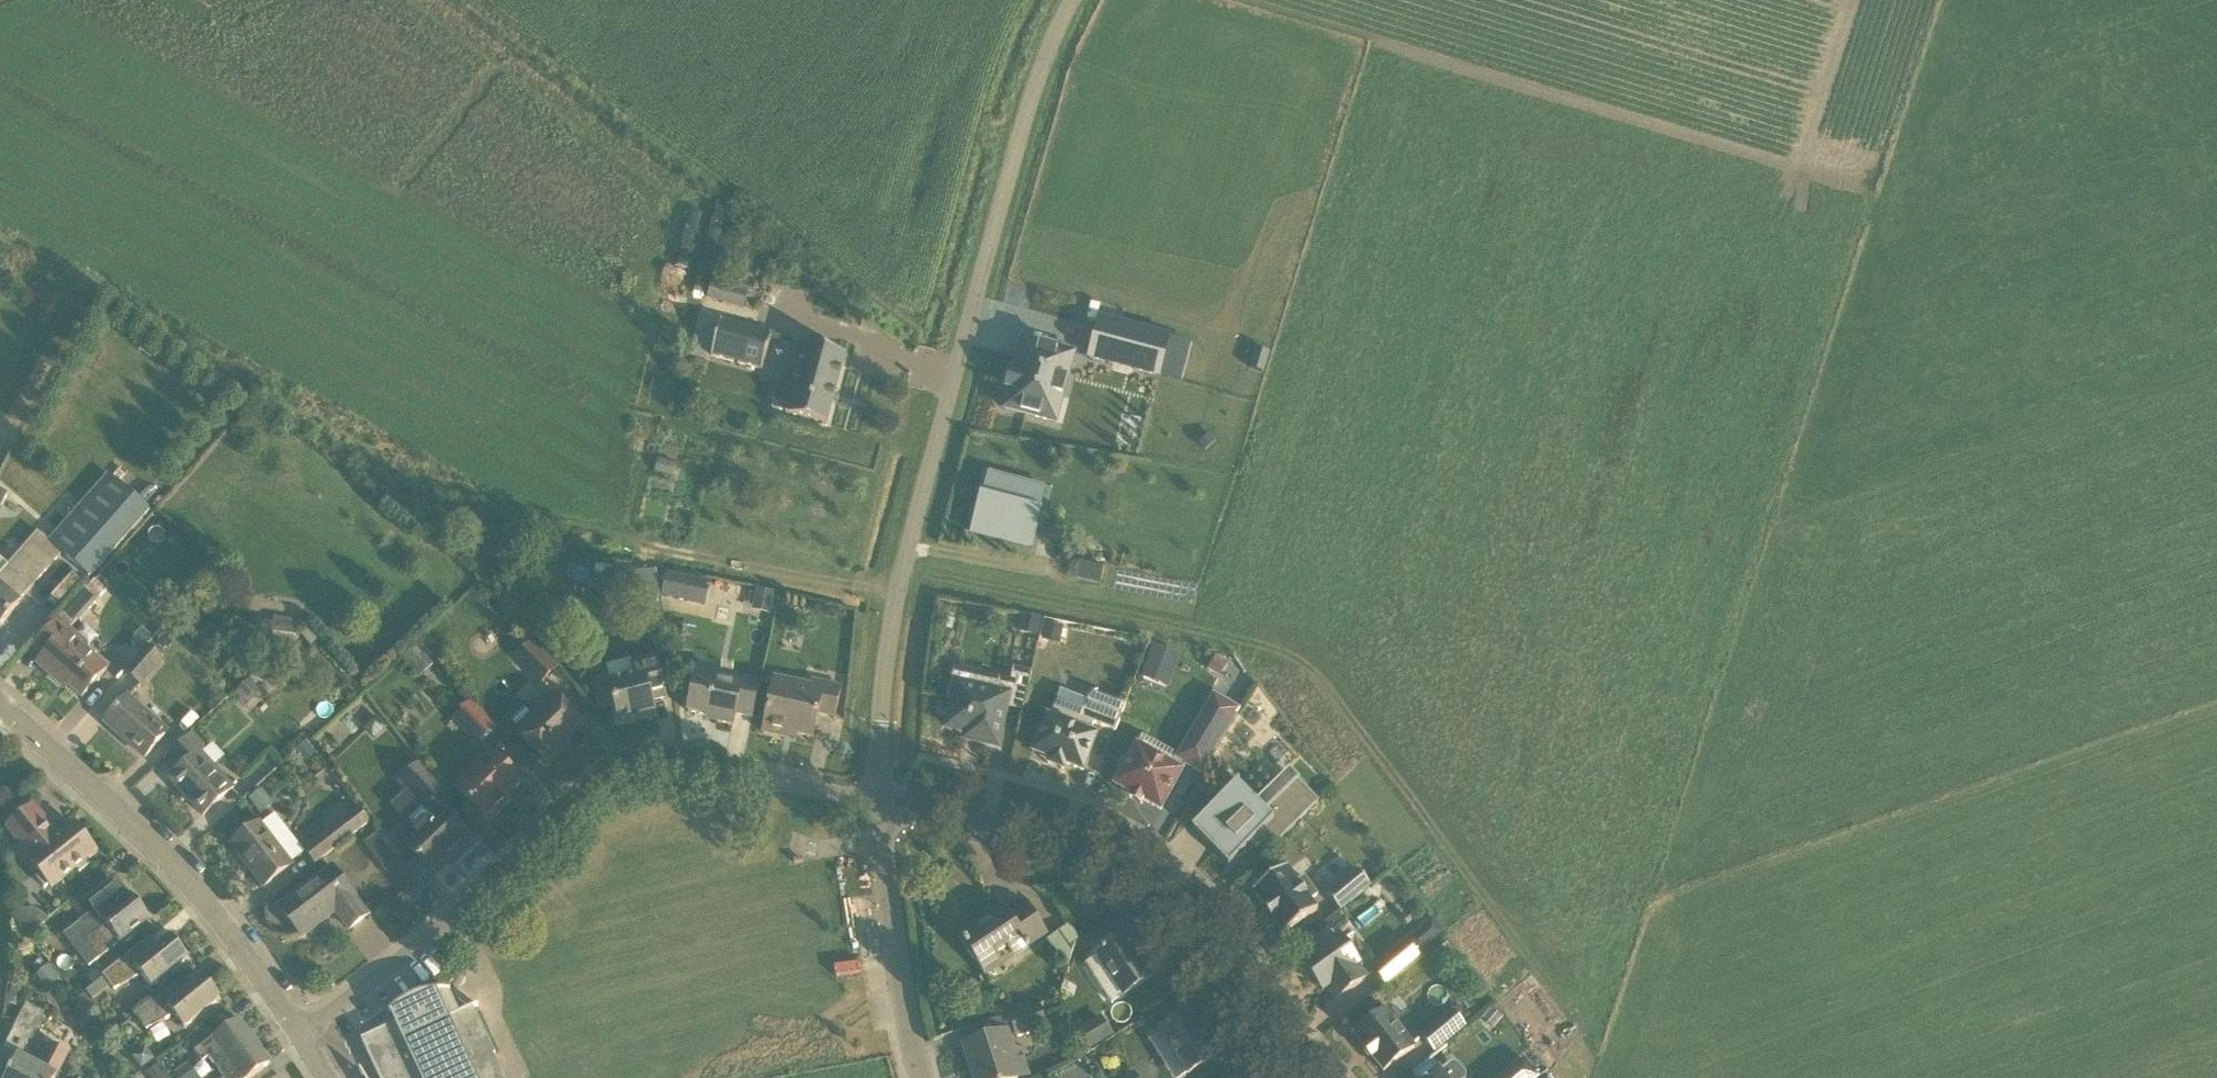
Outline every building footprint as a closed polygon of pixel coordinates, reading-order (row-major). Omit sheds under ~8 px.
[(1137,357),(1134,370),(1159,376),(1169,336),(1100,317),(1089,358),(1113,364),(1117,352),(1137,357)] [(772,334),(721,320),(712,355),(762,369),(772,334)] [(1003,409),(1056,423),(1056,422),(1043,418),(1050,393),(1059,396),(1071,353),(1075,354),(1075,353),(1022,338),(1013,371),(1011,370),(1006,389),(1008,389),(1003,409)] [(779,385),(773,409),(786,413),(786,414),(827,425),(846,354),(805,343),(793,388),(779,385)] [(38,532),(0,574),(0,627),(20,604),(18,602),(60,554),(88,579),(150,510),(110,474),(49,542),(38,532)] [(1039,511),(1032,509),(1038,486),(1000,477),(995,500),(983,497),(981,496),(971,533),(1031,548),(1041,512),(1039,511)] [(0,489),(0,504),(2,505),(8,493),(0,489)] [(1100,585),(1105,566),(1080,560),(1075,578),(1100,585)] [(499,585),(503,571),(491,567),(486,582),(499,585)] [(667,573),(662,597),(688,602),(693,578),(667,573)] [(95,579),(87,588),(99,598),(107,589),(95,579)] [(87,588),(87,587),(32,648),(43,657),(38,663),(61,683),(63,681),(82,697),(107,669),(83,648),(86,645),(69,630),(78,621),(80,622),(100,599),(99,598),(87,588)] [(769,614),(774,593),(757,589),(753,611),(769,614)] [(1038,636),(1042,618),(1022,614),(1018,632),(1038,636)] [(252,620),(251,651),(271,652),(271,647),(283,648),(310,624),(274,619),(273,622),(252,620)] [(651,643),(662,640),(658,622),(646,625),(651,643)] [(1045,623),(1042,641),(1060,645),(1064,627),(1045,623)] [(424,638),(401,659),(419,679),(442,657),(424,638)] [(540,684),(555,670),(530,645),(516,659),(540,684)] [(1147,662),(1173,673),(1180,655),(1153,645),(1147,662)] [(162,660),(147,647),(124,673),(140,686),(162,660)] [(634,677),(610,683),(608,678),(593,682),(599,705),(614,701),(619,721),(655,711),(652,700),(666,696),(656,659),(631,665),(634,677)] [(997,746),(1007,701),(1023,704),(1022,711),(1023,711),(1032,672),(1013,668),(1010,680),(984,675),(983,681),(975,687),(952,682),(955,668),(954,668),(947,699),(953,700),(947,727),(979,734),(977,742),(997,746)] [(732,685),(696,676),(688,711),(718,718),(717,722),(733,726),(735,714),(753,718),(760,683),(734,677),(732,685)] [(777,677),(763,733),(783,737),(784,732),(813,738),(818,714),(835,718),(842,687),(812,679),(811,685),(777,677)] [(260,688),(251,678),(243,685),(256,699),(263,692),(260,689),(260,688)] [(1046,715),(1040,731),(1032,752),(1050,758),(1048,764),(1063,770),(1066,764),(1083,771),(1097,734),(1091,732),(1094,724),(1115,732),(1126,705),(1091,692),(1084,710),(1057,700),(1050,717),(1046,715)] [(166,731),(128,696),(105,723),(145,758),(166,731)] [(537,718),(519,735),(549,765),(563,751),(560,748),(583,725),(554,696),(535,715),(537,718)] [(1238,710),(1214,696),(1192,733),(1177,758),(1183,762),(1201,773),(1238,710)] [(479,747),(497,730),(472,704),(454,720),(479,747)] [(194,733),(187,739),(171,754),(183,767),(170,779),(203,815),(233,788),(201,753),(208,747),(194,733)] [(1142,806),(1145,801),(1161,810),(1183,770),(1152,752),(1138,744),(1143,736),(1141,735),(1127,761),(1123,759),(1118,769),(1121,771),(1114,784),(1130,793),(1127,798),(1142,806)] [(522,783),(492,752),(454,788),(488,824),(511,802),(507,797),(522,783)] [(424,808),(443,790),(419,764),(400,782),(424,808)] [(1263,831),(1269,837),(1276,843),(1319,801),(1298,780),(1288,790),(1278,780),(1255,802),(1238,785),(1239,783),(1238,782),(1212,808),(1193,826),(1192,828),(1193,829),(1202,839),(1228,865),(1250,844),(1263,831)] [(262,790),(249,799),(261,815),(274,805),(262,790)] [(87,861),(97,853),(75,824),(59,837),(34,806),(8,827),(32,858),(29,860),(41,875),(36,878),(45,889),(49,885),(52,888),(76,869),(80,873),(91,865),(87,861)] [(414,861),(415,862),(418,859),(431,872),(445,859),(453,852),(456,855),(472,839),(440,806),(416,829),(412,826),(411,827),(412,828),(397,842),(395,840),(394,841),(414,861)] [(304,850),(316,864),(370,822),(358,807),(304,850)] [(293,865),(261,823),(232,845),(264,887),(293,865)] [(377,834),(365,844),(375,857),(387,847),(377,834)] [(367,915),(353,896),(354,895),(333,867),(280,908),(302,936),(335,910),(350,929),(367,915)] [(1287,867),(1253,891),(1265,909),(1264,910),(1270,918),(1271,917),(1283,934),(1317,910),(1310,900),(1317,895),(1304,877),(1297,882),(1287,867)] [(1357,870),(1327,895),(1340,911),(1370,886),(1357,870)] [(83,936),(72,945),(89,967),(120,942),(123,945),(135,935),(133,932),(146,922),(150,919),(144,911),(132,896),(128,899),(119,887),(92,908),(94,911),(107,926),(87,942),(83,936)] [(1099,896),(1081,906),(1091,922),(1108,911),(1099,896)] [(985,976),(1046,935),(1031,911),(1025,903),(1008,915),(1003,907),(961,935),(965,942),(963,943),(985,976)] [(1432,941),(1444,932),(1432,918),(1421,928),(1432,941)] [(1073,922),(1047,941),(1060,959),(1073,950),(1076,943),(1083,937),(1073,922)] [(1129,931),(1095,954),(1123,997),(1153,976),(1135,948),(1139,946),(1129,931)] [(1339,936),(1302,963),(1314,980),(1321,989),(1322,991),(1323,990),(1328,987),(1337,999),(1366,978),(1358,966),(1360,964),(1339,936)] [(115,991),(142,975),(152,988),(188,959),(183,954),(186,952),(178,941),(175,944),(171,938),(159,948),(154,952),(145,942),(103,976),(104,978),(110,985),(115,991)] [(1420,956),(1414,949),(1406,940),(1371,969),(1385,985),(1420,956)] [(48,989),(61,979),(49,964),(36,975),(48,989)] [(147,1030),(174,1015),(184,1028),(220,999),(216,994),(218,992),(210,981),(207,983),(203,978),(186,992),(177,981),(135,1016),(147,1030)] [(92,1000),(105,989),(99,982),(86,992),(92,1000)] [(14,986),(6,1002),(18,1008),(26,991),(14,986)] [(389,1014),(390,1015),(391,1014),(395,1024),(361,1039),(379,1077),(505,1077),(494,1055),(495,1054),(475,1011),(461,1018),(450,993),(450,991),(429,991),(409,998),(398,1005),(389,1014)] [(30,1038),(43,1012),(27,1003),(13,1029),(30,1038)] [(1009,1018),(1016,1038),(1048,1027),(1041,1008),(1009,1018)] [(1492,1029),(1503,1017),(1493,1008),(1482,1020),(1492,1029)] [(1160,1030),(1188,1074),(1219,1054),(1191,1010),(1160,1030)] [(1434,1054),(1466,1027),(1452,1010),(1419,1036),(1434,1054)] [(1414,1048),(1387,1013),(1370,1023),(1367,1019),(1355,1026),(1358,1031),(1354,1033),(1365,1047),(1363,1048),(1371,1059),(1373,1058),(1383,1072),(1414,1048)] [(1101,1015),(1077,1029),(1078,1032),(1075,1034),(1084,1050),(1088,1047),(1089,1049),(1113,1035),(1101,1015)] [(216,1069),(254,1041),(238,1019),(193,1052),(202,1063),(209,1058),(216,1069)] [(1007,1030),(963,1045),(969,1063),(973,1061),(978,1077),(1021,1077),(1029,1075),(1023,1056),(1010,1061),(1007,1050),(1013,1048),(1007,1030)] [(270,1063),(254,1041),(216,1069),(223,1077),(249,1077),(270,1063)] [(12,1068),(6,1077),(56,1077),(69,1053),(51,1043),(39,1067),(18,1056),(12,1068)] [(155,1060),(145,1046),(132,1055),(141,1069),(155,1060)] [(1540,1077),(1524,1058),(1500,1077),(1539,1077),(1540,1077)] [(176,1076),(178,1077),(200,1077),(189,1063),(175,1074),(176,1076)] [(160,1064),(147,1072),(151,1077),(169,1077),(160,1064)] [(1439,1069),(1428,1077),(1446,1077),(1439,1069)]
